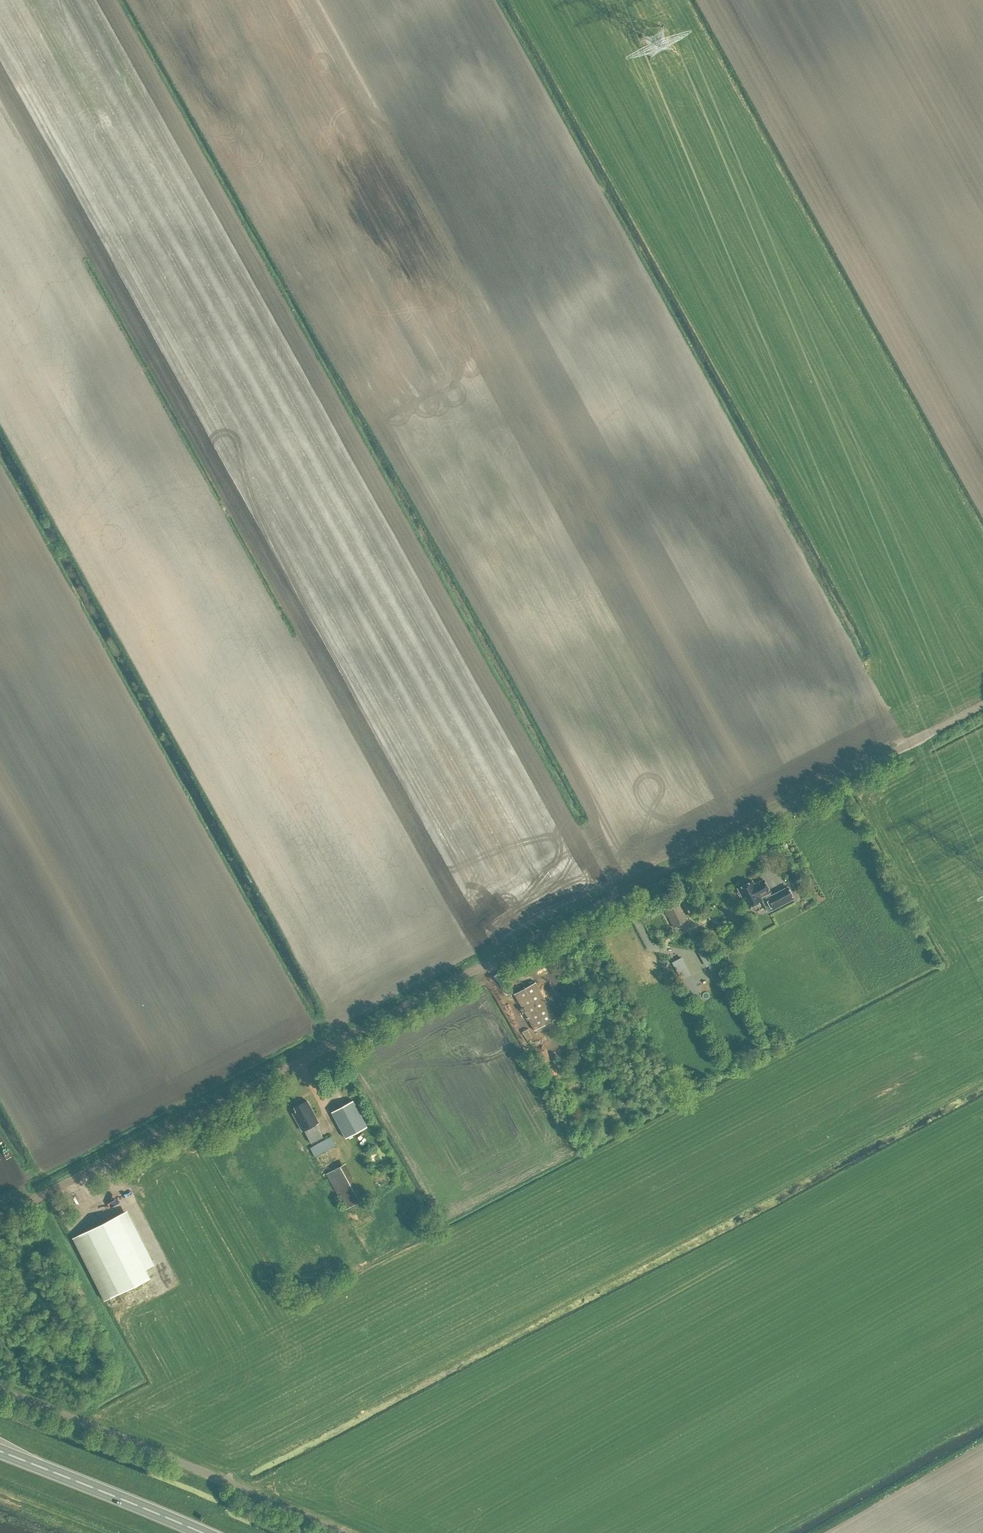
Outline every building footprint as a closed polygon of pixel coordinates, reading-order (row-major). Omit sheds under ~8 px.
[(771,896),(769,892),(770,892),(764,879),(754,884),(752,881),(738,888),(739,891),(738,891),(738,893),(739,896),(741,897),(742,896),(748,908),(762,900),(760,897),(765,895),(767,898),(766,898),(772,910),(794,898),(788,887),(771,896)] [(674,928),(689,921),(678,899),(664,906),(674,928)] [(713,972),(719,968),(707,945),(699,949),(708,966),(709,965),(713,972)] [(707,1006),(682,958),(673,963),(699,1010),(707,1006)] [(578,983),(589,979),(586,970),(576,973),(577,975),(575,975),(576,978),(578,983)] [(515,994),(535,1031),(556,1019),(536,983),(515,994)] [(551,1066),(547,1059),(549,1058),(538,1038),(528,1044),(543,1070),(551,1066)] [(367,1127),(353,1100),(331,1112),(346,1138),(367,1127)] [(316,1124),(319,1122),(307,1101),(294,1107),(296,1111),(293,1113),(302,1131),(304,1130),(311,1144),(323,1137),(316,1124)] [(315,1157),(336,1145),(330,1136),(310,1148),(315,1157)] [(343,1208),(362,1196),(341,1163),(322,1174),(343,1208)] [(119,1215),(88,1230),(119,1293),(150,1278),(119,1215)]
